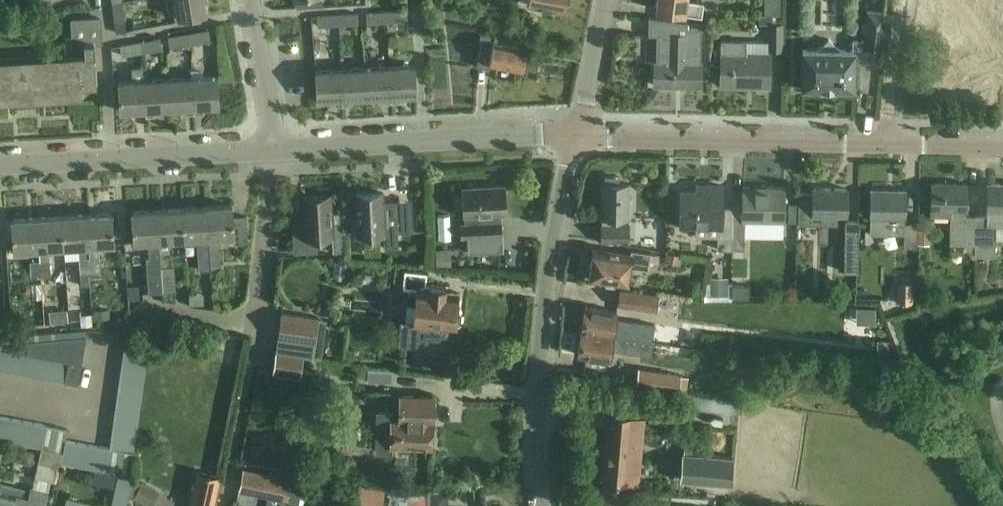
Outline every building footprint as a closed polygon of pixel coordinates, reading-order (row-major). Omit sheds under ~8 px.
[(178,17),(207,12),(205,0),(176,0),(178,17)] [(566,0),(527,0),(526,5),(563,12),(566,0)] [(701,15),(702,10),(703,2),(687,0),(658,0),(656,10),(685,14),(685,13),(701,15)] [(956,12),(1000,15),(999,32),(1002,32),(1002,0),(956,0),(956,12)] [(115,23),(125,21),(122,1),(112,2),(115,23)] [(387,23),(407,22),(407,11),(386,13),(387,23)] [(862,63),(881,65),(886,14),(867,12),(865,41),(853,41),(852,51),(840,51),(829,40),(818,51),(803,50),(802,89),(854,90),(855,62),(862,62),(862,63)] [(366,24),(387,23),(386,13),(366,14),(366,24)] [(338,26),(358,24),(358,15),(338,16),(338,26)] [(759,15),(758,24),(769,24),(782,24),(782,16),(780,16),(764,15),(759,15)] [(318,27),(338,26),(338,16),(317,17),(318,27)] [(97,85),(95,55),(96,55),(95,42),(101,42),(100,18),(73,19),(73,36),(68,36),(68,55),(0,59),(0,102),(83,97),(83,86),(97,85)] [(700,29),(687,29),(687,23),(654,18),(649,18),(648,36),(656,36),(656,63),(654,63),(654,82),(683,82),(683,86),(700,86),(700,64),(700,29)] [(782,50),(783,24),(782,24),(769,24),(768,50),(782,50)] [(191,44),(212,40),(210,30),(190,33),(191,44)] [(171,47),(191,44),(190,33),(170,37),(171,47)] [(489,64),(521,70),(526,46),(510,44),(511,39),(480,33),(478,42),(480,42),(476,67),(488,69),(489,64)] [(142,52),(163,49),(161,38),(141,42),(142,52)] [(771,54),(746,53),(746,41),(721,41),(720,87),(770,88),(771,54)] [(123,55),(142,52),(141,42),(121,45),(123,55)] [(388,67),(390,99),(400,98),(400,95),(415,94),(413,65),(388,67)] [(388,67),(364,68),(366,97),(381,96),(381,100),(390,99),(388,67)] [(145,109),(144,80),(143,68),(132,68),(133,81),(119,81),(120,111),(145,109)] [(364,68),(340,70),(342,99),(342,102),(352,101),(352,98),(366,97),(364,68)] [(317,100),(333,99),(333,103),(342,102),(342,99),(340,70),(315,71),(317,100)] [(192,78),(194,107),(220,105),(218,76),(192,78)] [(169,108),(194,107),(192,78),(168,79),(169,108)] [(145,109),(169,108),(168,79),(144,80),(145,109)] [(414,215),(431,214),(429,181),(403,183),(404,203),(413,202),(414,215)] [(974,246),(974,217),(965,216),(965,184),(931,184),(931,216),(949,217),(949,245),(974,246)] [(628,219),(629,186),(602,185),(601,218),(628,219)] [(995,246),(995,225),(1002,225),(1002,185),(987,185),(986,217),(974,217),(974,246),(975,246),(975,255),(994,255),(995,246)] [(498,251),(497,235),(500,235),(499,215),(505,214),(504,186),(462,188),(464,224),(461,224),(462,237),(468,237),(469,253),(498,251)] [(744,249),(744,239),(744,222),(783,222),(784,189),(742,188),(742,209),(731,209),(731,249),(744,249)] [(838,217),(846,217),(846,190),(812,189),(812,193),(798,193),(797,224),(838,225),(838,217)] [(904,223),(905,191),(871,190),(870,234),(890,235),(890,234),(903,234),(903,247),(916,247),(916,223),(904,223)] [(731,249),(731,209),(722,209),(722,193),(679,192),(679,226),(695,226),(695,236),(717,237),(717,249),(731,249)] [(357,236),(383,235),(384,249),(398,248),(396,217),(395,204),(383,204),(383,193),(355,194),(357,236)] [(303,222),(291,222),(293,253),(318,251),(317,238),(333,237),(332,229),(331,209),(330,196),(302,197),(303,222)] [(797,204),(788,204),(787,223),(796,223),(797,204)] [(220,249),(220,237),(234,236),(235,243),(249,242),(247,216),(234,217),(233,205),(208,207),(210,237),(212,268),(221,267),(221,263),(220,249)] [(211,268),(212,268),(210,237),(208,207),(183,208),(185,239),(200,238),(201,265),(211,264),(211,268)] [(170,240),(185,239),(183,208),(157,210),(159,241),(160,253),(161,267),(163,291),(176,291),(175,266),(172,266),(171,252),(170,240)] [(343,209),(331,209),(332,229),(344,228),(343,209)] [(135,242),(159,241),(157,210),(133,212),(135,242)] [(87,215),(89,245),(115,244),(112,213),(87,215)] [(90,258),(89,245),(87,215),(62,216),(64,247),(80,246),(81,258),(82,273),(92,272),(91,258),(90,258)] [(50,248),(64,247),(62,216),(38,218),(40,249),(42,275),(51,275),(50,260),(50,248)] [(15,251),(40,249),(38,218),(12,220),(15,251)] [(857,271),(857,260),(858,222),(846,221),(845,259),(845,271),(857,271)] [(627,243),(628,227),(601,226),(600,243),(627,243)] [(918,229),(918,242),(930,242),(930,230),(918,229)] [(451,250),(435,250),(436,266),(451,265),(451,250)] [(646,270),(649,254),(631,251),(630,257),(592,251),(588,279),(626,286),(629,267),(646,270)] [(666,253),(665,261),(680,264),(681,255),(666,253)] [(649,254),(646,270),(657,271),(658,263),(658,255),(649,254)] [(92,272),(101,271),(100,257),(91,258),(92,272)] [(32,276),(42,275),(41,261),(31,262),(32,276)] [(202,290),(202,265),(190,265),(191,290),(202,290)] [(445,286),(425,284),(426,273),(404,271),(402,289),(408,289),(407,301),(411,305),(415,305),(414,323),(401,321),(399,341),(446,345),(447,332),(447,326),(454,326),(454,324),(459,320),(459,313),(455,309),(457,293),(444,292),(445,286)] [(83,285),(90,285),(89,272),(82,273),(83,285)] [(635,290),(676,293),(677,278),(636,275),(635,290)] [(727,277),(710,277),(710,295),(727,295),(727,277)] [(139,285),(129,286),(130,299),(140,298),(139,285)] [(748,285),(732,285),(732,297),(748,297),(748,285)] [(619,291),(616,306),(656,313),(659,297),(619,291)] [(203,293),(189,293),(189,304),(204,303),(203,293)] [(615,318),(616,312),(585,307),(581,331),(652,342),(655,324),(615,318)] [(109,308),(97,309),(97,318),(110,317),(109,308)] [(67,309),(49,311),(50,322),(68,321),(67,309)] [(276,351),(303,355),(313,356),(315,341),(318,318),(281,312),(276,351)] [(650,355),(652,342),(581,331),(577,355),(609,360),(610,349),(650,355)] [(686,331),(684,345),(691,346),(693,332),(686,331)] [(58,342),(56,348),(83,353),(86,339),(58,342)] [(191,340),(190,347),(200,349),(201,342),(191,340)] [(315,341),(313,356),(322,358),(325,342),(315,341)] [(878,341),(877,352),(889,353),(889,341),(878,341)] [(46,343),(43,358),(49,359),(54,360),(56,348),(58,342),(46,343)] [(34,344),(32,356),(39,357),(43,358),(46,343),(34,344)] [(7,344),(6,351),(9,351),(19,353),(29,355),(32,356),(34,344),(7,344)] [(126,347),(125,358),(147,362),(149,351),(126,347)] [(56,348),(54,360),(59,361),(69,363),(81,365),(83,353),(56,348)] [(0,350),(0,369),(5,370),(9,351),(6,351),(0,350)] [(5,370),(15,372),(19,353),(9,351),(5,370)] [(301,375),(303,355),(276,351),(273,371),(301,375)] [(29,355),(19,353),(15,372),(26,374),(29,355)] [(32,356),(29,355),(26,374),(36,376),(39,357),(32,356)] [(36,376),(46,378),(49,359),(43,358),(39,357),(36,376)] [(146,373),(147,362),(125,358),(123,369),(146,373)] [(54,360),(49,359),(46,378),(56,380),(59,361),(54,360)] [(56,380),(66,382),(69,363),(59,361),(56,380)] [(69,363),(66,382),(77,384),(81,365),(69,363)] [(681,374),(638,368),(636,385),(678,391),(681,374)] [(144,384),(146,373),(123,369),(121,380),(144,384)] [(368,369),(368,382),(380,383),(380,369),(368,369)] [(144,384),(121,380),(120,391),(143,394),(144,384)] [(141,405),(143,394),(120,391),(118,402),(141,405)] [(739,400),(688,393),(686,407),(737,414),(739,400)] [(432,447),(434,396),(399,395),(399,419),(394,419),(394,410),(377,410),(376,453),(390,453),(390,446),(432,447)] [(141,405),(118,402),(116,413),(139,416),(141,405)] [(138,427),(139,416),(116,413),(115,424),(138,427)] [(609,415),(604,483),(638,486),(644,418),(609,415)] [(0,416),(0,417),(0,440),(7,441),(11,418),(0,416)] [(7,441),(18,443),(22,420),(11,418),(7,441)] [(33,422),(22,420),(18,443),(29,445),(33,422)] [(29,445),(40,448),(44,425),(33,422),(29,445)] [(136,438),(138,427),(115,424),(113,435),(136,438)] [(44,425),(40,448),(42,448),(42,450),(50,452),(56,427),(44,425)] [(50,452),(59,454),(58,463),(61,463),(66,440),(68,429),(56,427),(50,452)] [(131,476),(136,438),(113,435),(111,449),(131,476)] [(77,443),(66,440),(61,463),(73,465),(77,443)] [(73,465),(84,467),(89,445),(77,443),(73,465)] [(84,467),(95,469),(100,447),(89,445),(84,467)] [(95,469),(131,476),(111,449),(100,447),(95,469)] [(26,450),(22,455),(25,463),(31,465),(35,460),(32,451),(26,450)] [(58,467),(58,463),(59,454),(50,452),(42,450),(35,478),(54,482),(58,467)] [(732,458),(683,453),(681,479),(730,483),(732,458)] [(291,478),(243,468),(239,491),(287,500),(291,479),(291,478)] [(190,505),(191,505),(213,505),(220,475),(198,470),(190,505)] [(114,488),(116,476),(107,474),(104,486),(114,488)] [(115,505),(126,505),(131,478),(121,476),(119,488),(115,505)] [(291,479),(287,500),(298,503),(302,481),(291,479)] [(143,482),(134,498),(146,505),(155,489),(143,482)] [(355,505),(382,505),(385,491),(372,488),(359,485),(357,498),(355,505)] [(0,492),(0,505),(44,505),(47,493),(34,490),(31,499),(0,492)] [(449,495),(433,494),(432,505),(448,505),(449,495)]
